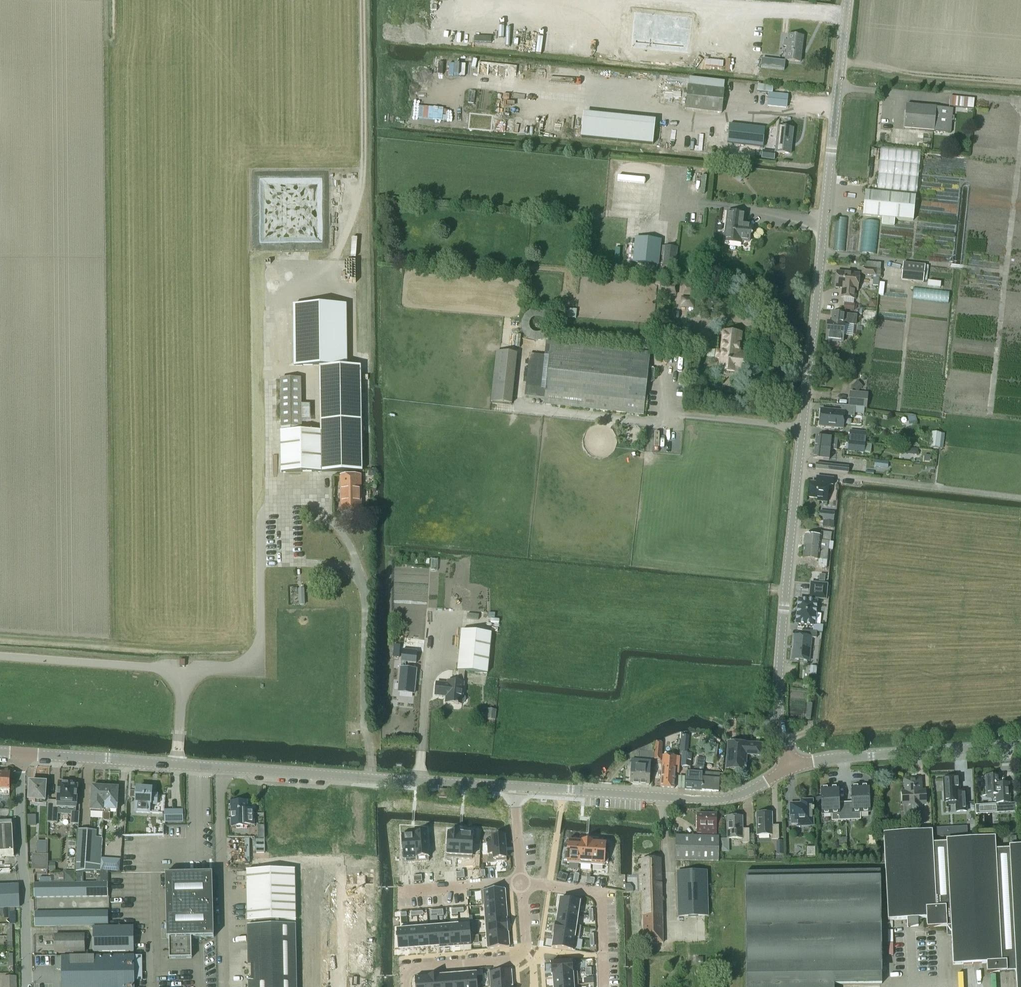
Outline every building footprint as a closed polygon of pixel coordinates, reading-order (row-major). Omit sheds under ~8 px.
[(634,13),(631,48),(688,53),(691,18),(634,13)] [(784,41),(784,47),(787,47),(785,61),(800,62),(803,37),(789,36),(788,41),(784,41)] [(761,60),(760,68),(769,69),(769,61),(761,60)] [(666,84),(665,100),(671,101),(672,91),(674,91),(672,103),(681,104),(680,108),(686,109),(686,110),(721,114),(724,90),(724,82),(675,77),(674,85),(666,84)] [(758,85),(757,92),(772,93),(773,87),(758,85)] [(768,94),(767,107),(786,109),(787,96),(768,94)] [(950,97),(949,106),(973,109),(974,99),(950,97)] [(906,105),(904,129),(948,133),(950,109),(906,105)] [(729,125),(727,143),(763,147),(765,129),(729,125)] [(778,128),(775,153),(790,155),(793,129),(778,128)] [(736,171),(731,177),(739,184),(745,177),(736,171)] [(865,192),(863,216),(882,218),(881,225),(894,226),(895,219),(913,221),(915,197),(865,192)] [(728,212),(724,241),(749,244),(751,224),(744,223),(745,214),(728,212)] [(635,239),(633,262),(659,265),(661,241),(635,239)] [(665,247),(663,266),(675,268),(677,248),(665,247)] [(903,264),(901,280),(923,283),(925,266),(903,264)] [(837,272),(835,288),(842,289),(841,298),(845,298),(844,309),(853,311),(854,304),(853,304),(854,300),(855,300),(856,292),(857,292),(859,275),(837,272)] [(661,282),(660,290),(675,292),(676,284),(661,282)] [(682,299),(681,307),(694,308),(695,299),(682,299)] [(345,307),(294,307),(295,366),(346,366),(345,307)] [(568,309),(568,318),(576,319),(577,310),(568,309)] [(827,322),(825,341),(842,343),(843,338),(844,331),(844,326),(853,326),(856,327),(856,316),(845,315),(832,314),(831,323),(827,322)] [(863,321),(869,325),(872,321),(867,317),(863,321)] [(642,333),(640,349),(650,351),(652,334),(642,333)] [(717,351),(716,359),(720,360),(718,370),(719,370),(743,373),(745,353),(738,352),(739,343),(740,335),(723,333),(722,341),(721,351),(717,351)] [(508,337),(507,350),(518,351),(519,339),(508,337)] [(528,385),(526,397),(545,399),(545,402),(642,414),(646,381),(649,381),(652,378),(654,368),(648,367),(649,352),(545,340),(544,354),(532,353),(528,385)] [(494,387),(492,400),(513,402),(514,389),(519,352),(499,350),(494,387)] [(301,380),(280,380),(281,428),(302,428),(301,403),(301,380)] [(857,381),(853,385),(858,391),(862,387),(857,381)] [(320,432),(280,433),(281,474),(362,472),(361,391),(320,392),(320,432)] [(849,394),(848,406),(853,407),(866,408),(867,396),(849,394)] [(819,412),(818,426),(841,428),(842,416),(843,413),(852,414),(852,412),(853,407),(848,406),(840,406),(839,411),(830,411),(819,410),(819,412)] [(850,431),(849,441),(865,443),(866,433),(850,431)] [(814,438),(814,448),(829,450),(836,450),(837,444),(837,440),(814,438)] [(849,441),(847,451),(863,453),(865,443),(849,441)] [(814,448),(813,459),(828,460),(829,450),(814,448)] [(826,465),(825,471),(847,473),(848,467),(826,465)] [(361,476),(340,477),(340,488),(341,514),(361,513),(361,476)] [(810,483),(808,498),(817,499),(817,501),(826,502),(828,485),(832,485),(833,479),(819,477),(818,484),(810,483)] [(804,536),(803,547),(828,549),(828,542),(830,542),(831,533),(821,532),(821,537),(804,536)] [(803,547),(802,559),(818,560),(818,564),(818,566),(819,567),(820,568),(822,569),(826,569),(827,560),(828,549),(803,547)] [(811,583),(810,591),(826,592),(827,585),(811,583)] [(810,591),(809,598),(825,600),(826,592),(810,591)] [(798,600),(796,624),(814,626),(817,602),(798,600)] [(461,631),(457,671),(458,671),(457,680),(464,681),(464,672),(487,674),(491,634),(461,631)] [(795,636),(792,660),(809,661),(811,638),(816,638),(817,632),(802,631),(801,637),(795,636)] [(400,668),(398,692),(414,694),(416,670),(405,669),(406,663),(416,664),(417,652),(402,651),(401,662),(400,668)] [(436,683),(435,696),(446,697),(445,703),(456,704),(455,705),(458,705),(458,704),(462,705),(462,703),(464,703),(465,701),(465,699),(464,697),(463,696),(462,696),(464,683),(463,683),(464,681),(457,680),(457,682),(447,681),(447,684),(436,683)] [(486,710),(485,720),(494,721),(495,710),(486,710)] [(655,742),(654,760),(660,760),(662,743),(655,742)] [(708,742),(705,763),(713,764),(714,759),(715,748),(716,745),(708,742)] [(729,743),(727,768),(745,770),(745,769),(746,769),(746,766),(745,766),(746,755),(761,756),(762,745),(729,743)] [(631,767),(630,784),(649,785),(650,769),(648,769),(648,763),(653,763),(654,752),(639,751),(638,762),(633,761),(633,768),(631,767)] [(682,753),(681,767),(691,768),(692,754),(682,753)] [(663,756),(660,787),(674,789),(676,774),(678,774),(679,758),(663,756)] [(686,772),(685,790),(703,791),(704,773),(703,773),(705,759),(697,758),(695,769),(694,769),(694,773),(686,772)] [(10,791),(10,773),(0,773),(0,790),(10,791)] [(704,773),(703,791),(718,792),(719,780),(719,774),(704,773)] [(986,787),(984,787),(984,795),(996,795),(996,804),(1010,803),(1009,797),(1009,783),(999,784),(999,775),(985,776),(986,787)] [(958,777),(943,778),(944,802),(956,801),(956,805),(956,812),(966,811),(966,804),(965,791),(959,792),(958,777)] [(905,779),(903,780),(904,787),(905,789),(905,791),(904,791),(905,806),(907,806),(908,817),(921,816),(920,805),(926,805),(925,790),(920,790),(920,785),(921,784),(921,781),(920,780),(910,780),(909,779),(905,779)] [(30,785),(29,801),(35,801),(35,799),(45,799),(46,783),(36,782),(35,785),(30,785)] [(48,801),(48,823),(57,823),(58,814),(58,812),(71,813),(71,812),(75,812),(75,808),(77,787),(71,786),(71,785),(68,784),(59,784),(58,802),(48,801)] [(90,798),(90,801),(91,802),(91,813),(93,813),(103,814),(105,787),(99,787),(99,785),(95,785),(94,786),(92,786),(91,797),(90,798)] [(103,814),(103,821),(107,822),(116,822),(117,811),(117,804),(119,803),(119,799),(118,798),(118,788),(116,788),(116,786),(112,786),(111,787),(105,787),(103,814)] [(851,802),(845,803),(846,820),(860,820),(860,813),(869,812),(868,786),(851,787),(851,802)] [(838,787),(820,788),(822,814),(831,814),(831,821),(846,820),(845,803),(838,803),(838,787)] [(130,791),(130,798),(137,798),(136,813),(152,814),(164,815),(164,811),(165,796),(157,796),(157,798),(151,797),(151,792),(152,790),(137,789),(137,791),(130,791)] [(439,790),(439,798),(447,799),(447,791),(439,790)] [(796,810),(790,810),(790,825),(803,825),(803,821),(811,821),(811,812),(813,812),(813,810),(811,810),(811,801),(801,801),(801,804),(796,804),(796,810)] [(247,802),(231,802),(231,827),(247,827),(247,826),(254,826),(253,810),(247,810),(247,802)] [(71,815),(71,824),(79,825),(79,813),(75,812),(71,812),(71,813),(71,815)] [(771,813),(756,813),(757,835),(771,835),(771,839),(778,838),(778,826),(772,826),(771,813)] [(716,814),(697,814),(697,834),(703,834),(703,837),(716,837),(716,814)] [(742,817),(726,817),(727,839),(742,839),(742,843),(748,842),(748,830),(742,830),(742,817)] [(0,822),(0,858),(14,857),(12,821),(0,822)] [(79,830),(76,873),(100,871),(100,870),(101,859),(102,847),(102,838),(89,838),(90,831),(79,830)] [(932,831),(883,833),(888,921),(907,920),(907,927),(918,926),(918,919),(926,918),(927,928),(950,927),(946,843),(933,843),(932,831)] [(448,833),(447,856),(459,857),(460,834),(448,833)] [(426,834),(414,835),(416,863),(429,862),(426,834)] [(460,834),(459,857),(472,857),(473,835),(460,834)] [(414,835),(402,836),(404,864),(416,863),(414,835)] [(494,843),(490,844),(491,854),(495,854),(496,862),(509,861),(507,836),(494,837),(494,843)] [(703,837),(676,837),(675,861),(718,861),(718,837),(716,837),(703,837)] [(995,837),(946,840),(946,843),(950,927),(953,965),(986,963),(987,973),(1015,971),(1009,849),(995,850),(995,837)] [(264,839),(255,839),(255,846),(255,853),(265,853),(264,839)] [(564,851),(564,861),(580,862),(581,842),(568,841),(568,851),(564,851)] [(581,842),(580,862),(592,863),(593,843),(581,842)] [(593,843),(592,863),(608,864),(608,854),(605,854),(605,843),(593,843)] [(1009,846),(1009,849),(1015,971),(1016,986),(1020,986),(1020,845),(1009,846)] [(33,855),(33,869),(47,870),(47,856),(33,855)] [(101,859),(100,870),(108,871),(109,859),(101,859)] [(660,859),(641,860),(644,944),(663,943),(660,859)] [(294,870),(246,871),(247,921),(295,920),(294,870)] [(707,871),(676,872),(678,917),(708,916),(707,871)] [(834,985),(881,984),(881,923),(880,871),(860,871),(745,873),(745,922),(746,986),(834,986),(834,985)] [(212,874),(165,875),(167,939),(169,939),(169,959),(192,958),(191,938),(214,938),(212,874)] [(559,874),(557,880),(565,883),(567,876),(559,874)] [(0,886),(0,909),(19,908),(19,885),(0,886)] [(504,889),(483,891),(484,906),(506,904),(504,889)] [(560,900),(558,912),(578,915),(580,899),(570,898),(570,901),(560,900)] [(506,904),(484,906),(485,920),(507,919),(506,904)] [(558,912),(556,924),(576,927),(578,915),(558,912)] [(507,919),(485,920),(486,935),(508,933),(507,919)] [(556,924),(554,936),(574,939),(576,927),(556,924)] [(247,926),(247,966),(251,966),(251,981),(248,981),(248,986),(297,986),(295,925),(247,926)] [(458,925),(448,926),(450,946),(460,946),(458,925)] [(469,925),(458,925),(460,946),(471,945),(469,925)] [(448,926),(438,927),(440,947),(450,946),(448,926)] [(133,927),(93,928),(94,953),(134,952),(133,927)] [(438,927),(428,928),(429,948),(440,947),(438,927)] [(428,928),(418,929),(419,949),(429,948),(428,928)] [(407,929),(397,930),(398,950),(409,950),(407,929)] [(418,929),(407,929),(409,950),(419,949),(418,929)] [(508,933),(486,935),(487,949),(509,948),(508,933)] [(85,935),(55,935),(55,953),(85,953),(85,935)] [(554,936),(552,948),(572,951),(574,939),(554,936)] [(7,942),(4,942),(4,949),(13,949),(12,943),(12,937),(7,937),(7,942)] [(55,957),(55,970),(62,971),(62,986),(133,986),(133,956),(55,957)] [(572,961),(551,963),(552,975),(573,974),(572,961)] [(489,973),(490,986),(496,986),(512,986),(511,971),(489,973)] [(451,975),(452,986),(464,986),(463,974),(451,975)] [(463,974),(464,986),(477,986),(476,974),(463,974)] [(552,975),(553,986),(555,986),(573,986),(573,974),(552,975)] [(439,976),(440,986),(452,986),(451,975),(439,976)] [(427,977),(428,986),(440,986),(439,976),(427,977)] [(415,978),(416,986),(428,986),(427,977),(415,978)]
